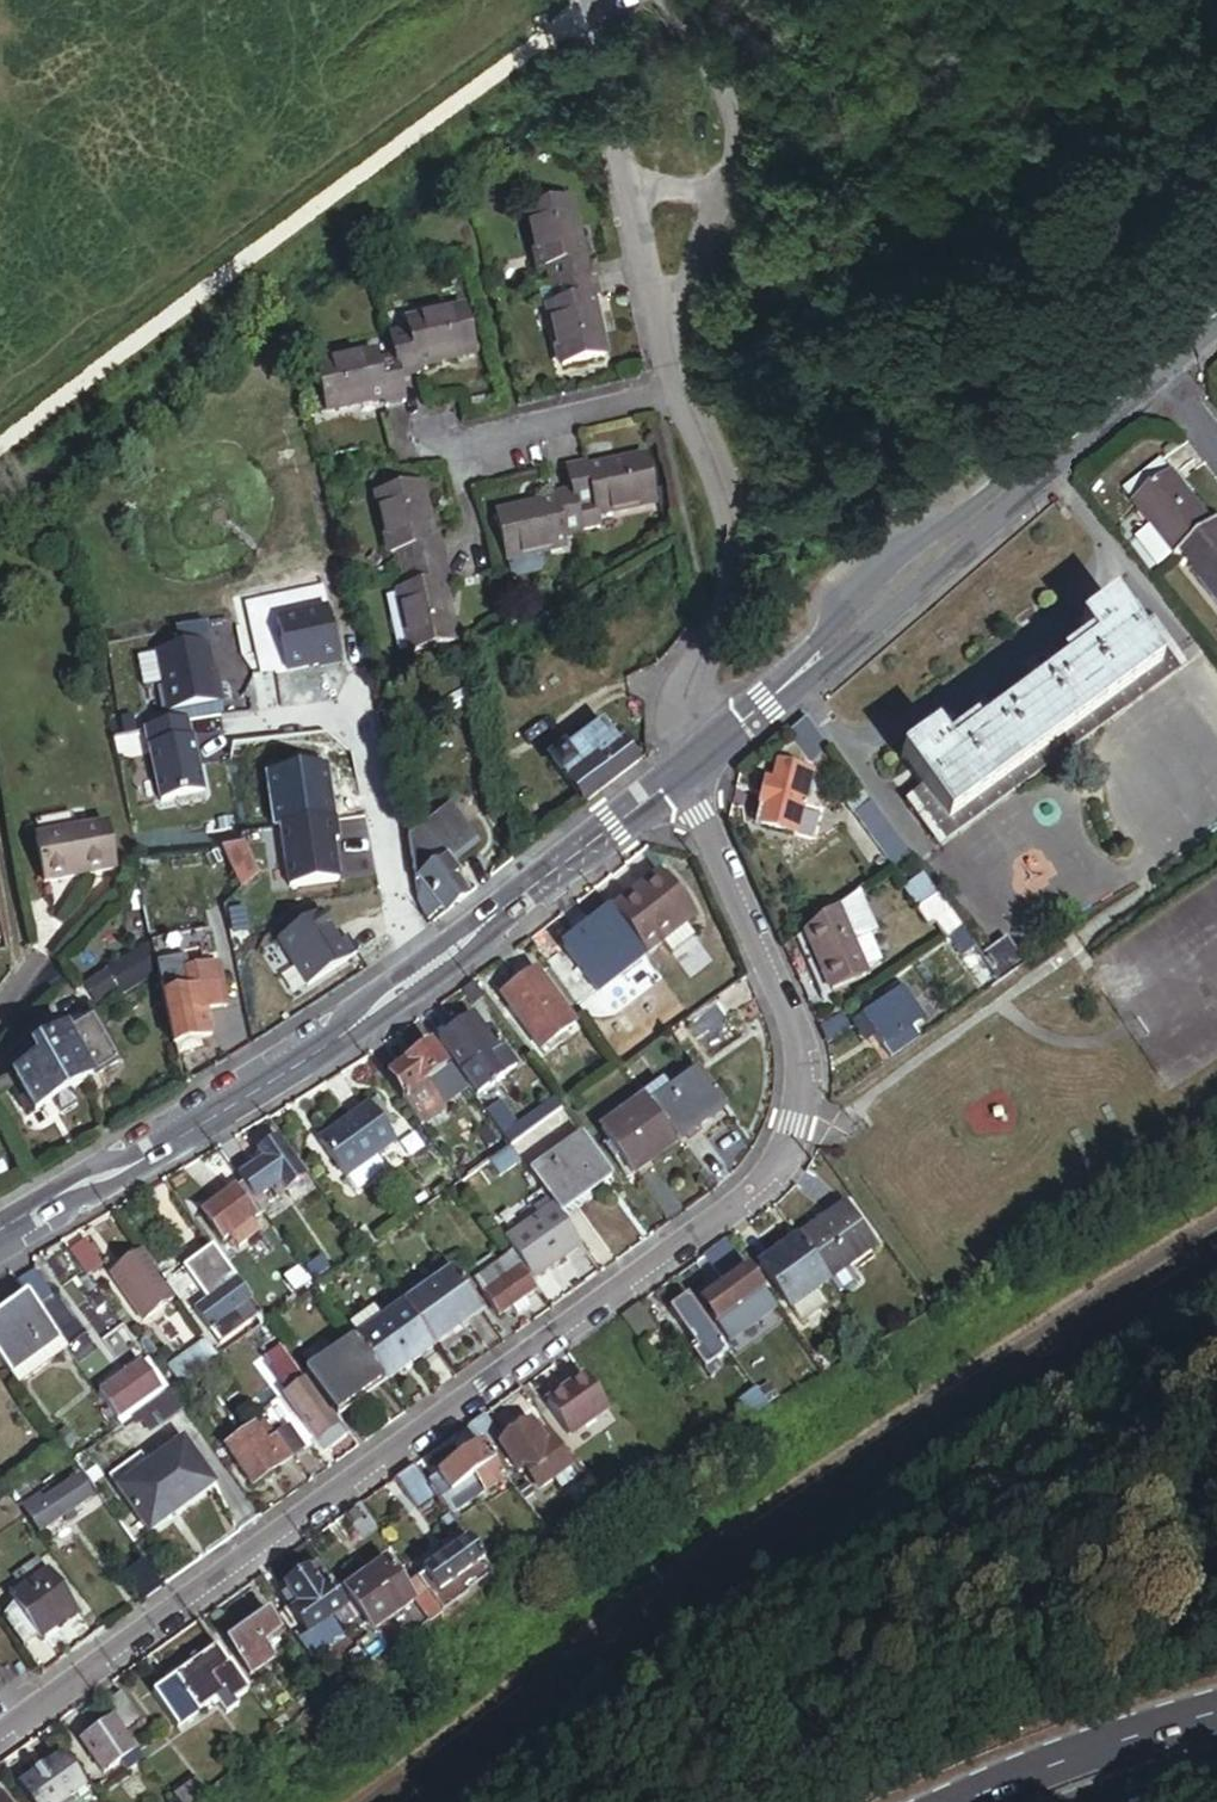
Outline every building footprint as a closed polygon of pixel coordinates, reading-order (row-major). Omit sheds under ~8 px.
[(549,295),(596,286),(592,265),(580,268),(569,210),(524,219),(535,277),(545,275),(549,295)] [(589,307),(600,305),(596,286),(549,295),(553,315),(543,317),(554,374),(600,366),(589,307)] [(553,315),(549,295),(539,297),(543,317),(553,315)] [(412,384),(410,372),(469,361),(461,317),(399,329),(401,341),(384,344),(388,364),(392,387),(412,384)] [(376,413),(396,409),(392,387),(388,364),(367,368),(366,363),(308,374),(316,417),(374,406),(376,413)] [(589,512),(590,519),(649,508),(641,464),(582,475),(581,469),(560,473),(564,495),(568,516),(589,512)] [(1147,519),(1183,491),(1171,476),(1135,503),(1147,519)] [(1216,545),(1216,534),(1183,491),(1147,519),(1162,539),(1183,567),(1186,569),(1193,564),(1216,545)] [(436,548),(428,550),(413,494),(370,505),(384,561),(393,559),(398,577),(441,566),(436,548)] [(530,556),(554,552),(552,540),(572,537),(571,534),(568,516),(564,495),(544,499),(546,511),(489,521),(496,562),(530,556)] [(592,530),(590,519),(589,512),(568,516),(571,534),(592,530)] [(1183,567),(1162,539),(1147,551),(1168,579),(1183,567)] [(1193,564),(1216,597),(1216,545),(1193,564)] [(530,556),(496,562),(499,578),(505,582),(529,577),(533,572),(530,556)] [(410,655),(452,644),(437,587),(446,585),(441,566),(398,577),(403,597),(395,599),(410,655)] [(285,679),(339,665),(324,609),(270,623),(285,679)] [(959,841),(1020,796),(1188,672),(1155,628),(1141,639),(1119,609),(1084,634),(1096,650),(981,735),(951,758),(937,738),(902,764),(927,798),(909,811),(942,854),(959,841)] [(1020,796),(1028,807),(1196,683),(1188,672),(1020,796)] [(189,722),(135,731),(139,754),(148,752),(156,802),(201,794),(189,722)] [(792,742),(810,768),(829,754),(811,728),(792,742)] [(586,813),(642,773),(626,751),(631,747),(627,742),(619,747),(607,731),(554,769),(586,813)] [(798,811),(803,812),(812,780),(779,770),(773,791),(767,789),(760,813),(768,815),(763,832),(790,839),(798,811)] [(896,875),(910,865),(865,802),(850,812),(896,875)] [(790,839),(797,841),(805,813),(803,812),(798,811),(790,839)] [(755,830),(763,832),(768,815),(760,813),(755,830)] [(462,904),(446,880),(474,860),(448,825),(409,855),(427,930),(441,922),(443,926),(459,914),(456,908),(462,904)] [(51,894),(122,879),(113,834),(42,849),(51,894)] [(344,890),(346,893),(366,880),(356,864),(360,860),(353,849),(327,866),(330,871),(274,907),(289,931),(309,918),(307,914),(344,890)] [(246,899),(264,888),(251,862),(229,864),(246,899)] [(649,967),(666,955),(689,937),(698,931),(664,887),(616,923),(649,967)] [(913,910),(922,923),(942,909),(933,896),(913,910)] [(859,903),(839,917),(854,951),(875,942),(859,903)] [(963,938),(960,934),(942,909),(922,923),(932,937),(938,933),(949,948),(963,938)] [(321,914),(272,946),(302,991),(351,959),(321,914)] [(854,951),(839,917),(806,941),(831,1000),(867,983),(854,951)] [(981,963),(1004,945),(984,917),(960,934),(963,938),(981,963)] [(602,1002),(649,967),(616,923),(569,957),(602,1002)] [(666,955),(676,968),(699,950),(689,937),(666,955)] [(999,991),(981,963),(963,938),(949,948),(989,998),(999,991)] [(107,978),(120,1000),(154,979),(149,951),(107,978)] [(542,1058),(576,1034),(538,981),(504,1005),(542,1058)] [(201,1052),(214,1049),(209,1023),(229,1019),(221,982),(189,989),(193,1006),(166,1012),(178,1069),(203,1064),(201,1052)] [(473,993),(463,1000),(473,1015),(484,1008),(473,993)] [(914,1050),(907,1039),(923,1028),(905,1001),(870,1023),(882,1041),(895,1062),(914,1050)] [(874,1045),(882,1041),(870,1023),(863,1028),(874,1045)] [(830,1051),(849,1036),(841,1024),(824,1036),(830,1051)] [(54,1109),(73,1097),(118,1069),(92,1027),(33,1063),(39,1073),(31,1079),(18,1087),(38,1119),(54,1109)] [(479,1104),(516,1078),(491,1044),(486,1048),(472,1028),(441,1050),(479,1104)] [(434,1106),(426,1094),(446,1080),(431,1057),(389,1086),(423,1135),(445,1121),(434,1106)] [(31,1079),(39,1073),(33,1063),(24,1069),(31,1079)] [(434,1106),(461,1086),(453,1075),(446,1080),(426,1094),(434,1106)] [(678,1153),(727,1118),(700,1080),(666,1104),(651,1114),(678,1153)] [(54,1109),(63,1123),(82,1111),(73,1097),(54,1109)] [(646,1107),(651,1114),(666,1104),(660,1097),(646,1107)] [(385,1134),(395,1127),(379,1106),(370,1113),(385,1134)] [(631,1186),(678,1153),(651,1114),(646,1107),(599,1140),(611,1157),(621,1171),(631,1186)] [(377,1165),(397,1151),(385,1134),(370,1113),(321,1147),(349,1186),(377,1165)] [(561,1223),(613,1186),(583,1145),(532,1182),(556,1217),(561,1223)] [(270,1203),(275,1210),(308,1187),(281,1149),(259,1165),(264,1172),(256,1177),(252,1172),(239,1181),(243,1187),(240,1189),(246,1197),(256,1212),(270,1203)] [(616,1174),(621,1171),(611,1157),(606,1160),(616,1174)] [(377,1165),(349,1186),(359,1200),(387,1179),(377,1165)] [(257,1234),(267,1227),(256,1212),(246,1197),(206,1224),(226,1253),(231,1249),(240,1261),(258,1248),(249,1235),(256,1231),(257,1234)] [(834,1289),(852,1276),(881,1255),(851,1212),(803,1246),(834,1289)] [(584,1255),(561,1223),(556,1217),(508,1251),(536,1290),(584,1255)] [(367,1236),(357,1243),(356,1244),(367,1260),(379,1252),(367,1236)] [(819,1300),(834,1289),(803,1246),(763,1275),(793,1317),(819,1300)] [(87,1281),(102,1270),(86,1247),(71,1257),(87,1281)] [(704,1313),(718,1333),(765,1299),(730,1250),(707,1266),(728,1296),(704,1313)] [(222,1355),(263,1326),(238,1290),(240,1288),(219,1258),(189,1279),(209,1307),(196,1317),(222,1355)] [(145,1330),(174,1309),(143,1264),(114,1285),(145,1330)] [(310,1276),(318,1289),(333,1279),(325,1267),(310,1276)] [(477,1294),(484,1289),(469,1267),(454,1278),(469,1299),(477,1294)] [(501,1327),(512,1319),(525,1310),(537,1301),(514,1268),(484,1289),(477,1294),(501,1327)] [(834,1289),(842,1301),(861,1288),(852,1276),(834,1289)] [(36,1312),(53,1301),(36,1277),(20,1288),(31,1304),(36,1312)] [(437,1354),(484,1320),(469,1299),(454,1278),(406,1312),(437,1354)] [(310,1284),(298,1292),(306,1303),(318,1295),(310,1284)] [(718,1333),(731,1351),(778,1318),(765,1299),(718,1333)] [(805,1334),(831,1316),(819,1300),(793,1317),(805,1334)] [(61,1347),(36,1312),(31,1304),(0,1326),(0,1363),(12,1381),(61,1347)] [(709,1377),(719,1370),(731,1361),(693,1307),(676,1319),(698,1350),(703,1357),(698,1361),(709,1377)] [(529,1316),(525,1310),(512,1319),(516,1324),(520,1325),(528,1319),(529,1316)] [(384,1385),(387,1390),(437,1354),(406,1312),(381,1329),(358,1346),(357,1347),(384,1385)] [(646,1352),(660,1342),(640,1314),(626,1324),(646,1352)] [(351,1337),(358,1346),(381,1329),(375,1320),(351,1337)] [(12,1381),(23,1396),(71,1362),(61,1347),(12,1381)] [(308,1381),(335,1420),(384,1385),(357,1347),(308,1381)] [(698,1361),(703,1357),(698,1350),(693,1354),(698,1361)] [(169,1378),(180,1394),(218,1367),(207,1351),(169,1378)] [(350,1440),(335,1420),(308,1381),(292,1359),(270,1375),(290,1403),(287,1405),(327,1461),(348,1446),(346,1443),(350,1440)] [(150,1385),(158,1379),(152,1370),(144,1376),(150,1385)] [(715,1385),(725,1378),(719,1370),(709,1377),(715,1385)] [(120,1427),(160,1399),(150,1385),(144,1376),(141,1372),(101,1401),(120,1427)] [(124,1434),(173,1400),(158,1379),(150,1385),(160,1399),(120,1427),(124,1434)] [(555,1419),(578,1450),(617,1422),(594,1390),(555,1419)] [(742,1412),(754,1429),(772,1418),(760,1401),(742,1412)] [(148,1436),(150,1439),(177,1420),(170,1410),(138,1433),(143,1440),(148,1436)] [(568,1478),(573,1475),(553,1446),(546,1450),(541,1443),(533,1432),(507,1449),(489,1422),(471,1434),(486,1456),(490,1462),(502,1454),(520,1482),(527,1477),(540,1497),(553,1488),(568,1478)] [(269,1452),(280,1445),(268,1428),(258,1435),(269,1452)] [(264,1487),(272,1481),(294,1466),(280,1445),(269,1452),(258,1435),(229,1455),(255,1493),(264,1487)] [(294,1466),(308,1457),(294,1436),(280,1445),(294,1466)] [(419,1462),(431,1480),(467,1455),(456,1437),(419,1462)] [(546,1450),(553,1446),(548,1438),(541,1443),(546,1450)] [(139,1453),(149,1468),(162,1458),(152,1444),(139,1453)] [(143,1472),(149,1468),(139,1453),(133,1458),(143,1472)] [(462,1520),(508,1488),(490,1462),(486,1456),(466,1470),(449,1481),(438,1489),(443,1497),(445,1496),(462,1520)] [(119,1514),(138,1500),(161,1484),(149,1468),(143,1472),(133,1458),(114,1472),(97,1484),(119,1514)] [(161,1484),(174,1475),(162,1458),(149,1468),(161,1484)] [(97,1484),(114,1472),(108,1463),(91,1476),(97,1484)] [(445,1475),(449,1481),(466,1470),(462,1464),(445,1475)] [(649,1488),(659,1481),(652,1471),(642,1478),(649,1488)] [(420,1507),(434,1496),(418,1473),(403,1484),(420,1507)] [(219,1487),(226,1482),(221,1474),(214,1479),(219,1487)] [(574,1488),(568,1478),(553,1488),(560,1498),(574,1488)] [(264,1487),(267,1492),(276,1487),(272,1481),(264,1487)] [(44,1539),(68,1522),(86,1510),(95,1504),(83,1486),(63,1500),(58,1493),(42,1505),(44,1508),(30,1518),(44,1539)] [(127,1525),(146,1511),(138,1500),(119,1514),(127,1525)] [(351,1522),(369,1547),(384,1535),(366,1510),(351,1522)] [(457,1541),(464,1536),(458,1526),(450,1531),(457,1541)] [(448,1623),(496,1586),(472,1551),(422,1587),(431,1599),(448,1623)] [(15,1587),(25,1602),(52,1584),(41,1568),(15,1587)] [(328,1631),(348,1617),(318,1574),(287,1595),(290,1599),(302,1616),(294,1622),(309,1644),(312,1642),(328,1631)] [(378,1642),(419,1613),(416,1609),(397,1582),(356,1611),(378,1642)] [(42,1647),(78,1622),(52,1584),(25,1602),(16,1608),(23,1619),(8,1629),(25,1654),(40,1644),(42,1647)] [(294,1622),(302,1616),(290,1599),(282,1605),(294,1622)] [(431,1599),(416,1609),(419,1613),(433,1634),(448,1623),(431,1599)] [(271,1655),(279,1649),(275,1643),(286,1636),(274,1619),(231,1649),(255,1682),(278,1665),(271,1655)] [(319,1652),(335,1641),(328,1631),(312,1642),(319,1652)] [(230,1711),(251,1696),(233,1671),(228,1675),(218,1659),(177,1687),(203,1724),(221,1711),(227,1707),(230,1711)] [(184,1737),(203,1724),(177,1687),(159,1700),(184,1737)] [(231,1726),(246,1716),(242,1710),(254,1701),(251,1696),(230,1711),(227,1707),(221,1711),(231,1726)] [(126,1738),(142,1726),(124,1700),(108,1712),(119,1727),(126,1738)] [(138,1760),(141,1758),(126,1738),(119,1727),(86,1749),(109,1781),(126,1769),(138,1760)] [(126,1769),(133,1779),(145,1770),(138,1760),(126,1769)] [(88,1796),(66,1765),(25,1794),(31,1801),(80,1801),(88,1796)]
